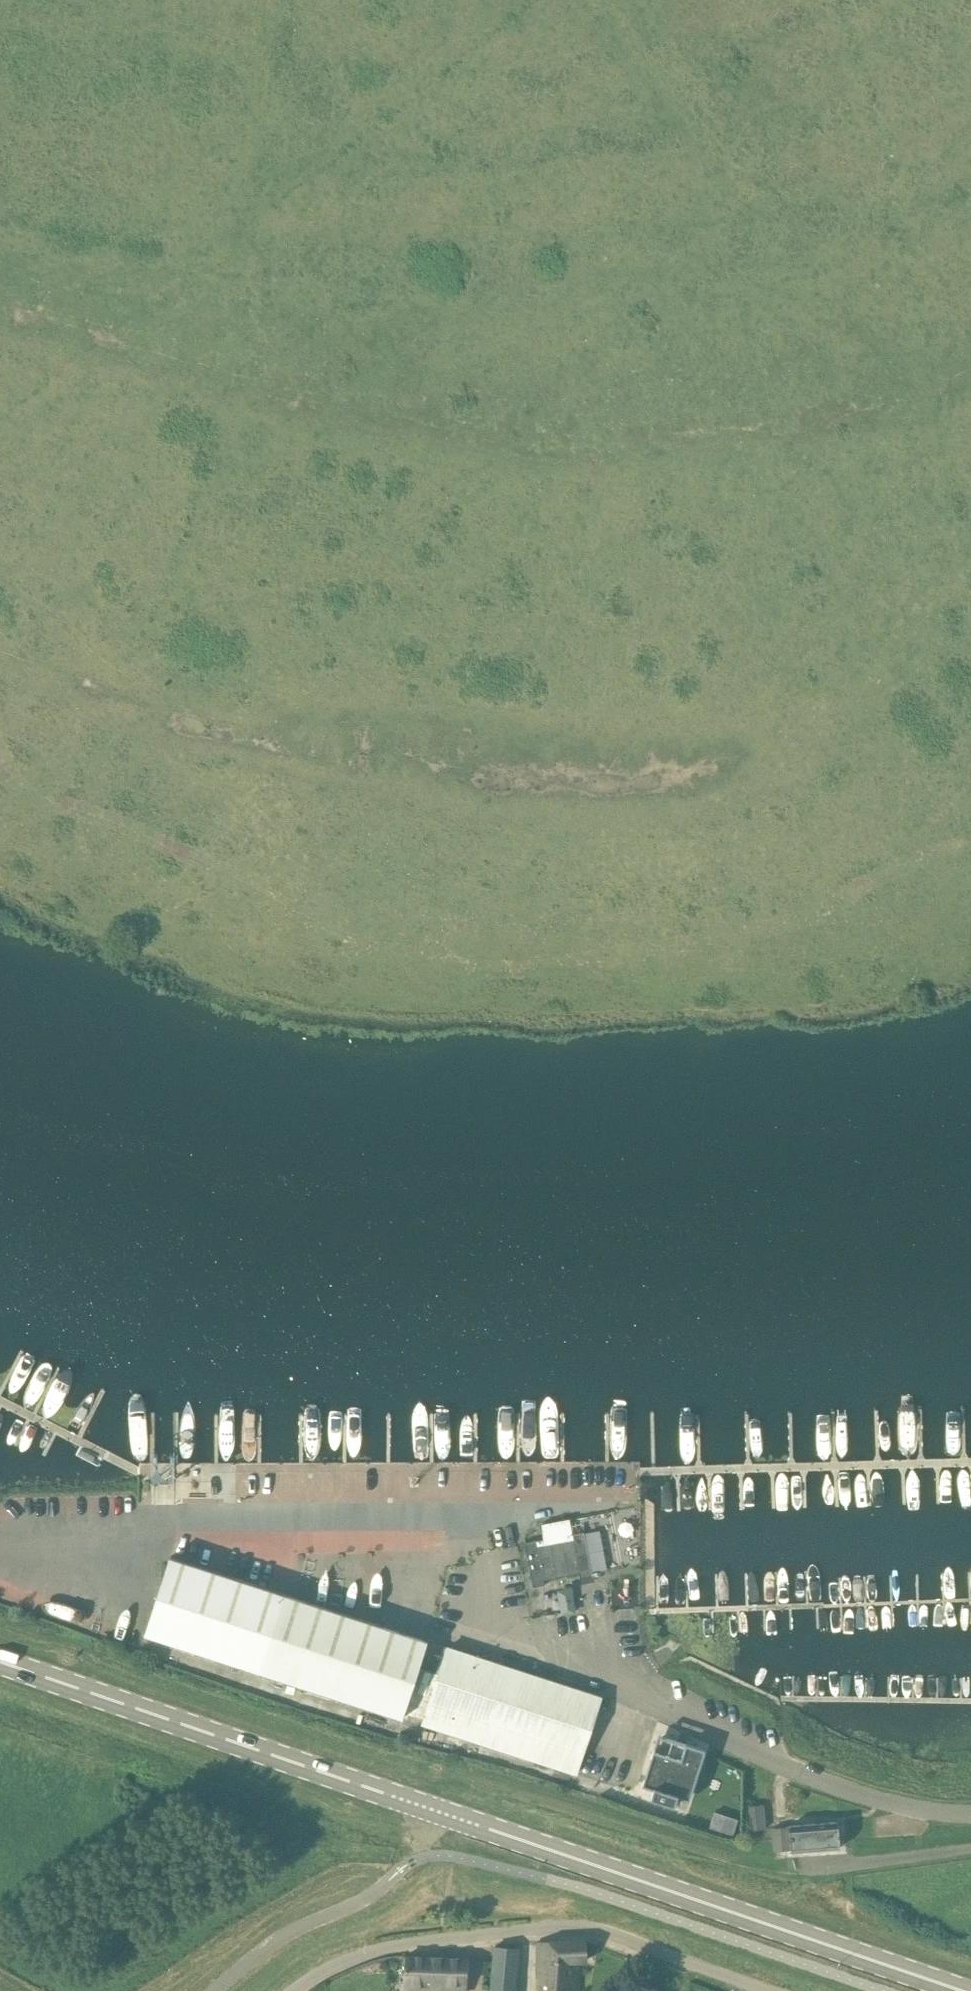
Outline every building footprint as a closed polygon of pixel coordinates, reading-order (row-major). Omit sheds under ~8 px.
[(574,1534),(572,1534),(569,1518),(540,1524),(545,1545),(537,1546),(536,1541),(525,1543),(533,1586),(539,1585),(545,1584),(544,1580),(546,1579),(580,1572),(581,1578),(592,1575),(592,1574),(584,1534),(584,1532),(574,1534)] [(171,1557),(145,1634),(259,1671),(403,1718),(418,1672),(428,1641),(284,1594),(171,1557)] [(574,1611),(570,1589),(558,1592),(562,1613),(574,1611)] [(601,1696),(448,1647),(423,1724),(576,1774),(601,1696)] [(646,1784),(645,1785),(654,1788),(651,1798),(675,1805),(678,1796),(687,1799),(688,1797),(687,1797),(691,1784),(692,1784),(702,1751),(661,1738),(650,1771),(651,1771),(647,1784),(646,1784)] [(748,1813),(749,1829),(765,1828),(764,1811),(763,1804),(747,1806),(748,1813)] [(838,1822),(789,1826),(791,1851),(840,1847),(838,1822)] [(791,1851),(789,1826),(776,1827),(778,1846),(790,1845),(791,1851)] [(585,1940),(538,1942),(540,1990),(579,1990),(579,1960),(587,1960),(585,1940)] [(483,1990),(515,1990),(516,1968),(517,1948),(495,1946),(491,1989),(483,1989),(483,1990)] [(469,1959),(406,1956),(405,1986),(468,1984),(469,1959)]
